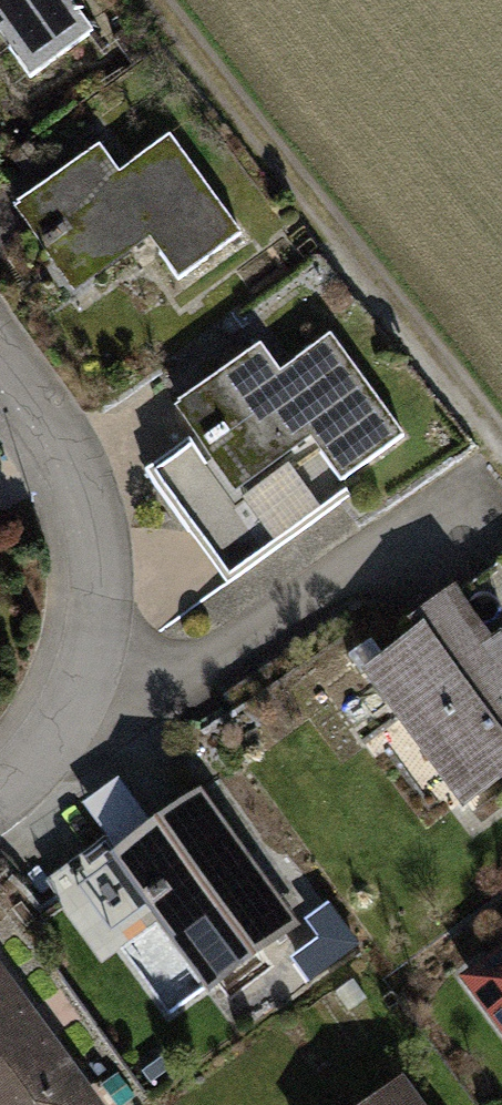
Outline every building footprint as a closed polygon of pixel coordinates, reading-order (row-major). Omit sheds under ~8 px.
[(1,25),(15,44),(9,48),(29,77),(92,32),(69,0),(0,0),(0,25),(1,25)] [(99,146),(17,206),(75,286),(151,230),(165,249),(159,253),(178,279),(240,234),(168,136),(118,173),(99,146)] [(260,345),(177,405),(209,448),(230,432),(257,469),(312,429),(325,448),(320,452),(340,481),(403,436),(330,335),(279,372),(260,345)] [(371,671),(465,800),(501,773),(501,660),(500,662),(452,596),(413,624),(421,635),(371,671)] [(196,799),(120,855),(214,983),(290,927),(196,799)] [(472,980),(501,1020),(501,958),(472,980)] [(0,981),(0,1104),(91,1104),(0,981)] [(369,1104),(416,1104),(399,1083),(369,1104)]
